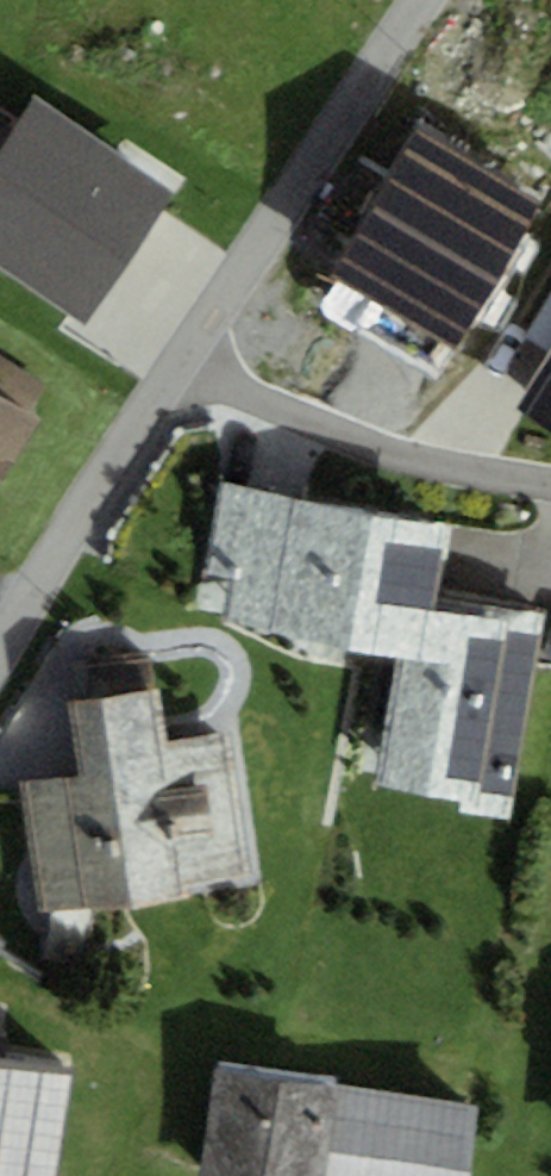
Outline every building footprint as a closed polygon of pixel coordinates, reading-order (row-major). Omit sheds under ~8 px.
[(0,142),(0,265),(84,321),(171,189),(30,96),(0,142)] [(457,351),(540,203),(414,133),(331,281),(457,351)] [(515,413),(550,435),(550,354),(515,413)] [(27,411),(44,383),(0,356),(0,489),(42,421),(27,411)] [(444,522),(221,483),(205,573),(235,578),(226,630),(397,660),(419,664),(431,593),(444,522)] [(510,808),(532,683),(544,613),(431,593),(419,664),(397,660),(375,784),(397,788),(460,799),(458,811),(508,819),(510,808)] [(76,756),(80,780),(20,789),(40,914),(244,882),(225,757),(221,733),(165,742),(157,691),(68,705),(76,756)] [(71,1075),(0,1065),(0,1175),(56,1175),(71,1075)] [(333,1080),(218,1068),(207,1175),(323,1175),(332,1090),(333,1080)] [(332,1090),(323,1175),(470,1175),(479,1109),(332,1090)]
